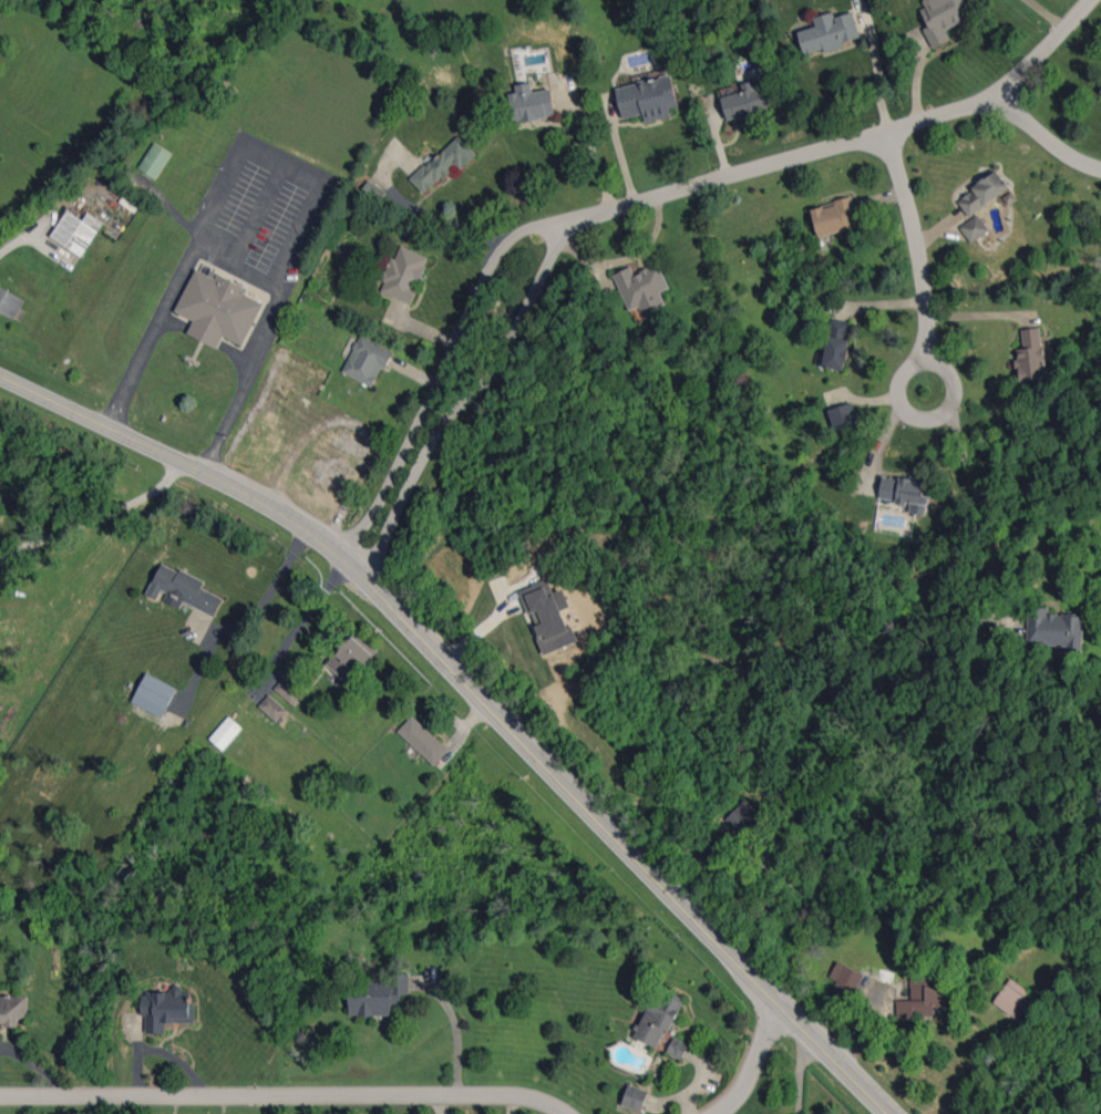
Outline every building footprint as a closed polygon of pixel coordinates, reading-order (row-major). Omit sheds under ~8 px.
[(951,40),(946,28),(971,17),(964,0),(925,0),(928,6),(921,9),(928,27),(924,29),(932,48),(951,40)] [(860,37),(853,12),(835,17),(833,12),(814,18),(816,26),(797,31),(804,56),(844,45),(843,42),(860,37)] [(616,87),(623,119),(643,114),(645,122),(671,117),(669,107),(678,105),(672,75),(616,87)] [(721,96),(727,121),(768,110),(762,83),(753,86),(752,81),(741,84),(743,91),(721,96)] [(556,116),(552,89),(533,91),(531,83),(516,85),(517,92),(508,94),(512,121),(521,119),(521,121),(556,116)] [(477,154),(458,134),(411,180),(424,193),(456,162),(463,168),(477,154)] [(155,179),(172,153),(155,142),(138,167),(155,179)] [(970,216),(1009,187),(997,171),(957,200),(970,216)] [(850,218),(856,216),(852,198),(811,208),(818,236),(852,228),(850,218)] [(103,221),(87,212),(83,220),(66,210),(50,238),(82,258),(103,221)] [(960,227),(971,243),(989,230),(978,214),(960,227)] [(412,304),(419,286),(417,286),(429,257),(398,245),(384,281),(385,281),(381,291),(412,304)] [(613,274),(629,311),(640,306),(643,313),(665,303),(660,292),(669,288),(659,264),(634,274),(631,267),(613,274)] [(176,312),(193,320),(187,335),(218,348),(223,337),(244,346),(263,302),(245,295),(248,287),(216,274),(215,278),(194,269),(176,312)] [(0,286),(0,312),(14,319),(25,299),(0,286)] [(849,321),(828,319),(825,368),(846,369),(848,339),(849,321)] [(1019,383),(1051,381),(1050,368),(1044,368),(1041,328),(1022,329),(1023,349),(1017,349),(1018,359),(1017,359),(1019,383)] [(392,350),(360,334),(342,371),(374,387),(392,350)] [(859,425),(853,402),(829,408),(835,430),(859,425)] [(882,474),(879,498),(897,500),(896,503),(910,505),(909,513),(927,515),(931,480),(882,474)] [(224,598),(201,588),(205,581),(161,562),(147,595),(160,601),(161,600),(180,608),(183,602),(216,616),(224,598)] [(576,643),(565,609),(571,607),(564,588),(554,592),(550,579),(521,589),(534,625),(544,654),(576,643)] [(1084,615),(1049,614),(1049,607),(1028,606),(1027,644),(1041,645),(1040,656),(1052,656),(1052,645),(1067,646),(1067,656),(1083,657),(1084,615)] [(376,653),(354,633),(326,664),(348,684),(376,653)] [(131,702),(162,717),(177,688),(147,672),(131,702)] [(274,688),(292,704),(302,693),(284,677),(274,688)] [(277,722),(287,710),(268,694),(258,707),(277,722)] [(397,731),(434,766),(449,750),(412,715),(397,731)] [(242,728),(228,716),(209,739),(223,750),(242,728)] [(725,819),(744,839),(765,819),(746,799),(725,819)] [(864,974),(837,961),(830,977),(838,981),(834,988),(853,997),(864,974)] [(349,1016),(392,1015),(392,1003),(401,1003),(400,995),(409,995),(409,973),(389,974),(389,982),(349,983),(349,1016)] [(939,974),(912,974),(911,1000),(897,1000),(897,1018),(943,1018),(943,985),(939,985),(939,974)] [(1034,993),(1009,978),(994,1004),(1018,1019),(1034,993)] [(656,1048),(665,1029),(669,1031),(684,1001),(658,988),(633,1036),(656,1048)] [(146,1034),(165,1034),(165,1022),(195,1023),(195,1003),(189,1003),(189,991),(141,991),(141,1016),(146,1016),(146,1034)] [(19,1024),(19,1019),(27,1019),(27,995),(0,996),(0,1025),(19,1024)] [(689,1044),(674,1037),(666,1053),(681,1060),(689,1044)] [(622,1106),(643,1111),(647,1090),(627,1085),(622,1106)]
